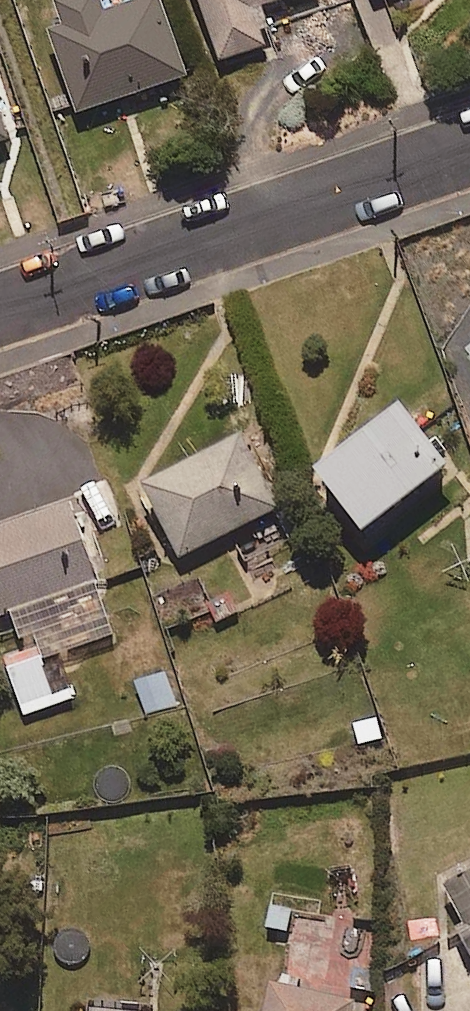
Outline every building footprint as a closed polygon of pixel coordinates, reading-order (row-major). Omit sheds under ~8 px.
[(98,0),(80,0),(39,14),(75,118),(186,80),(159,0),(153,0),(104,17),(98,0)] [(221,64),(270,46),(258,12),(292,0),(197,0),(221,64)] [(0,121),(0,146),(8,143),(0,121)] [(445,475),(399,417),(314,484),(360,542),(445,475)] [(287,535),(240,442),(142,492),(178,563),(231,536),(242,558),(287,535)] [(69,513),(0,537),(0,625),(3,634),(28,626),(42,664),(113,638),(69,513)] [(214,600),(203,572),(151,592),(169,636),(243,608),(236,591),(214,600)] [(57,661),(9,679),(24,718),(72,700),(57,661)] [(444,893),(469,944),(469,879),(444,893)] [(299,897),(268,893),(263,928),(295,932),(299,897)] [(271,988),(266,1010),(354,1010),(354,1007),(271,988)]
